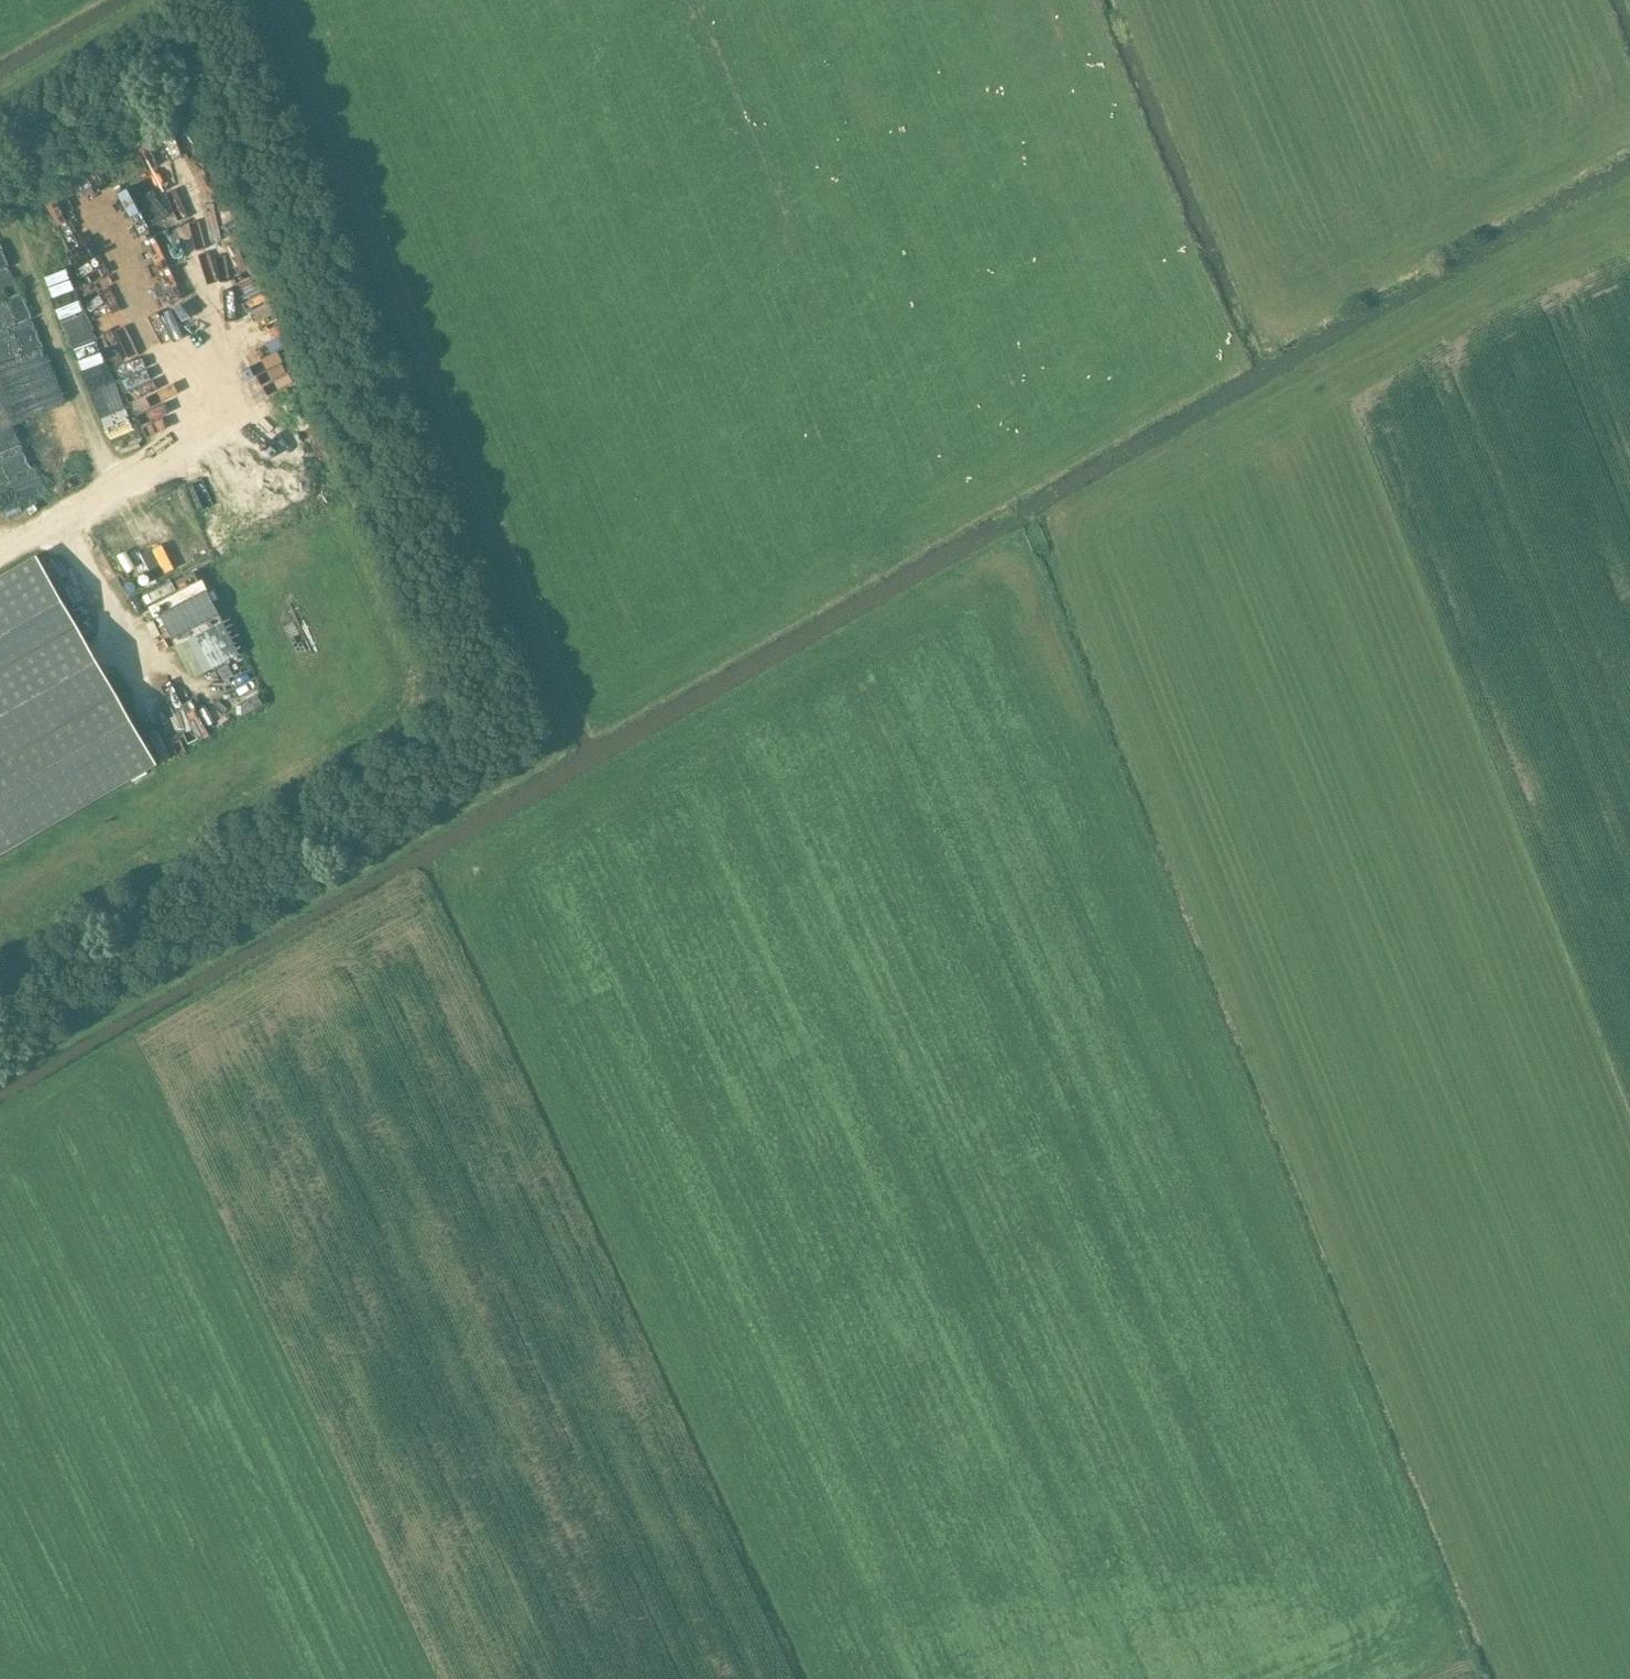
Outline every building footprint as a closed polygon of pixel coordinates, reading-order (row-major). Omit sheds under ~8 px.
[(182,119),(138,135),(152,172),(196,156),(182,119)] [(163,231),(145,173),(125,179),(143,237),(163,231)] [(183,227),(200,278),(247,262),(229,211),(183,227)] [(9,267),(2,242),(0,242),(0,270),(9,267)] [(48,272),(52,294),(76,289),(72,268),(48,272)] [(25,292),(0,302),(0,365),(16,408),(62,392),(25,292)] [(88,297),(63,304),(85,388),(110,382),(88,297)] [(117,345),(113,356),(139,364),(142,353),(117,345)] [(108,433),(133,425),(118,381),(94,389),(108,433)] [(0,576),(0,853),(157,762),(37,555),(0,576)] [(165,617),(172,631),(221,610),(201,566),(166,582),(172,594),(149,604),(156,620),(165,617)]
